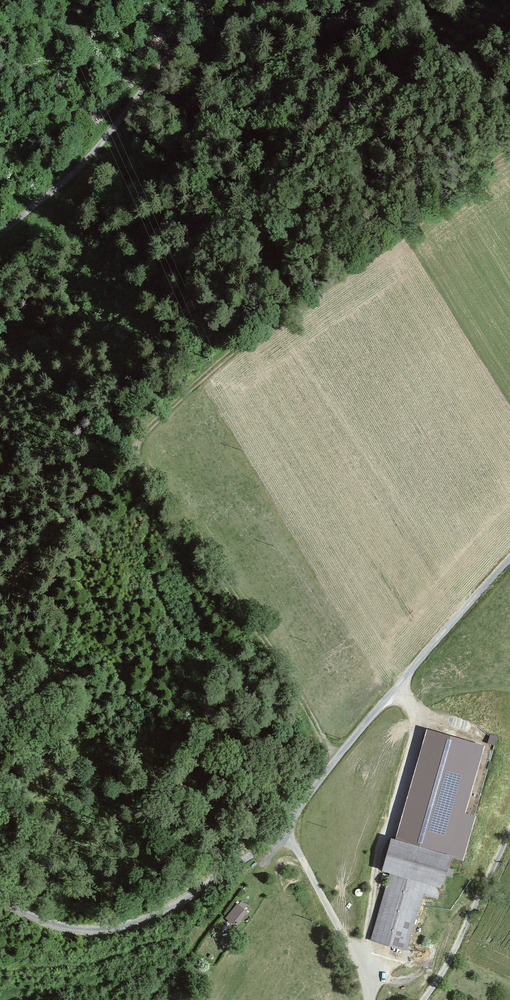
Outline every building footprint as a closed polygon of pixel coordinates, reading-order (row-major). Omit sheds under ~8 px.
[(438,896),(448,861),(459,864),(488,742),(421,726),(394,839),(388,838),(379,870),(391,874),(373,936),(407,946),(423,892),(438,896)] [(237,900),(227,918),(238,924),(248,907),(237,900)]
